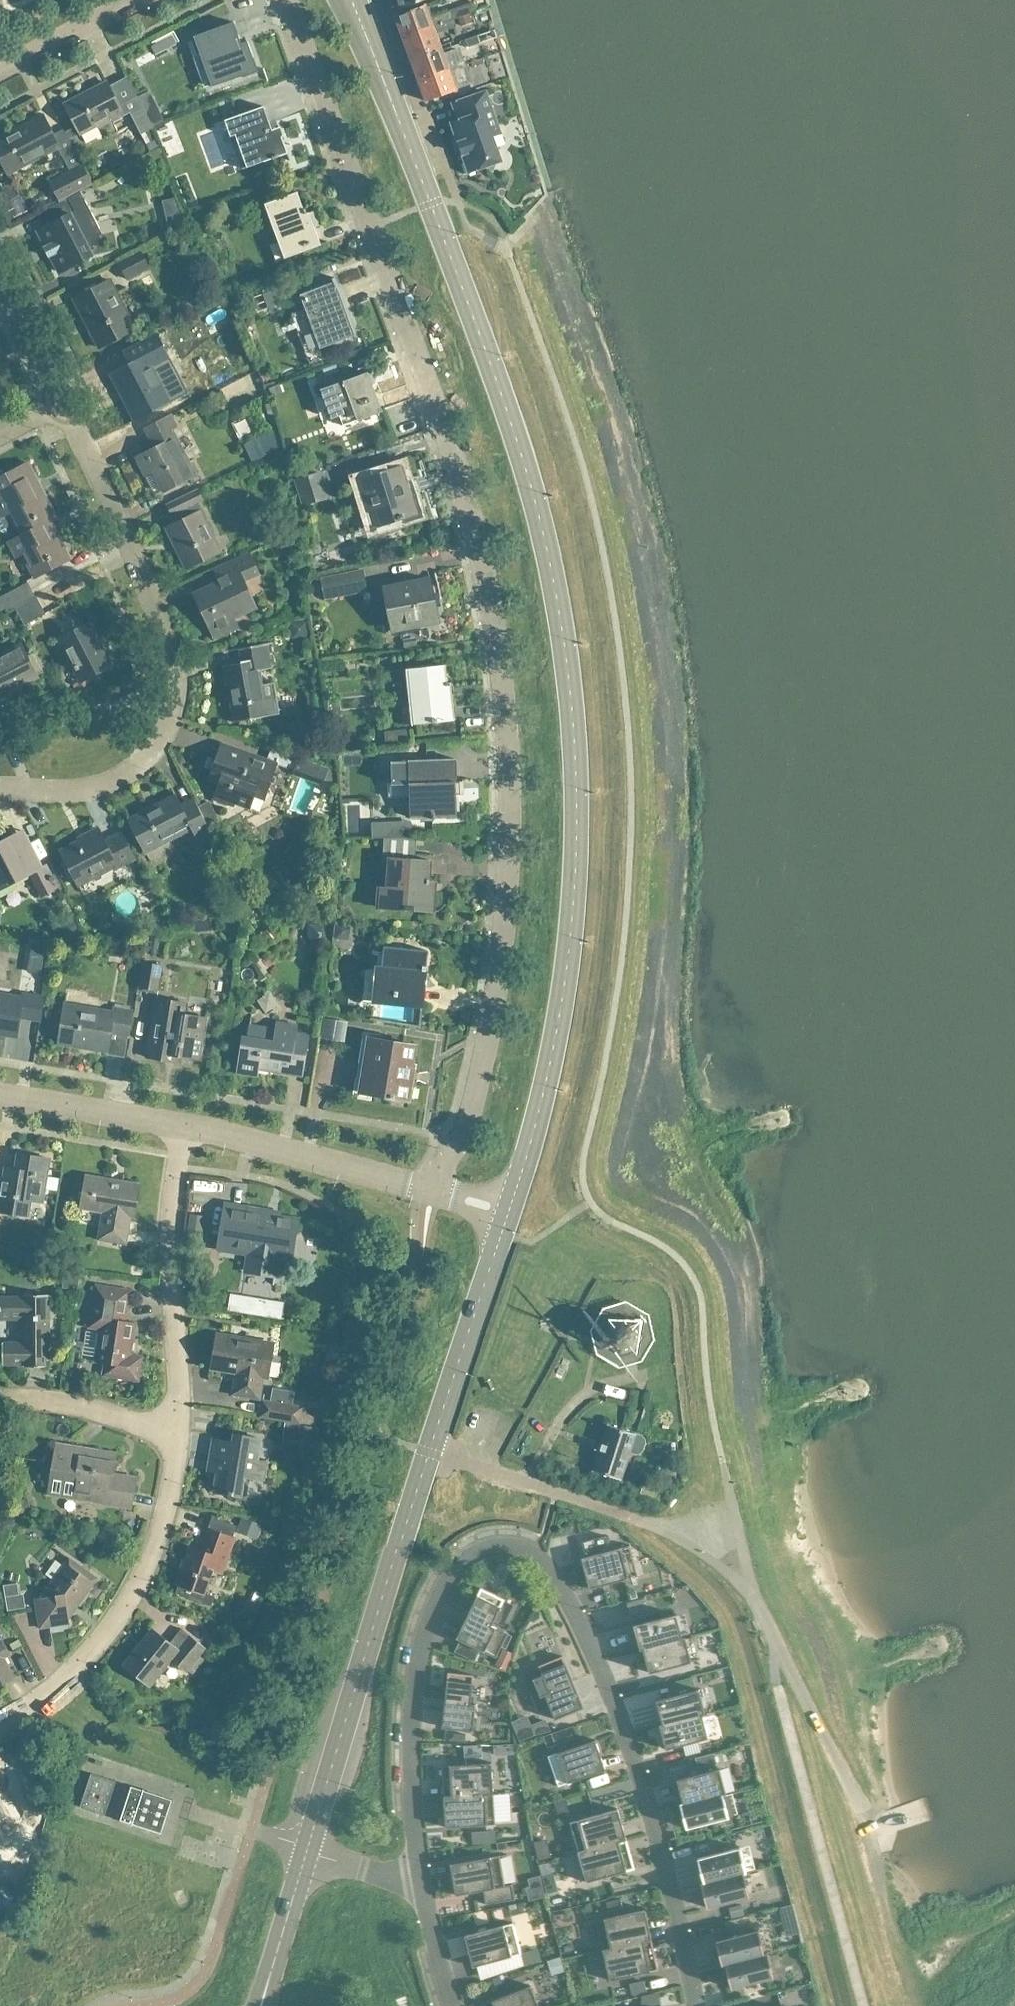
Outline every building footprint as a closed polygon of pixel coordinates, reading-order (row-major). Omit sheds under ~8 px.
[(397,9),(421,0),(394,0),(397,9)] [(424,4),(399,13),(395,15),(402,35),(451,18),(448,9),(429,16),(424,4)] [(451,18),(402,35),(409,55),(439,44),(435,32),(454,25),(451,18)] [(245,41),(244,37),(239,39),(232,21),(193,35),(211,85),(242,74),(242,76),(257,70),(246,41),(245,41)] [(487,41),(488,26),(461,26),(460,40),(487,41)] [(442,52),(441,49),(411,59),(418,79),(465,63),(459,46),(442,52)] [(465,63),(418,79),(426,100),(446,93),(455,90),(455,88),(472,82),(465,63)] [(136,95),(118,105),(106,81),(65,103),(64,102),(63,102),(79,133),(96,125),(97,128),(129,112),(141,133),(153,127),(136,95)] [(499,160),(498,156),(491,135),(496,133),(498,129),(484,90),(452,102),(458,119),(450,121),(457,141),(457,143),(460,142),(463,150),(460,151),(461,153),(468,171),(499,160)] [(224,119),(243,172),(287,156),(288,159),(289,159),(281,136),(282,135),(282,133),(280,134),(275,119),(269,121),(263,105),(224,119)] [(82,164),(63,128),(52,133),(42,115),(0,137),(0,158),(7,172),(57,146),(70,171),(82,164)] [(63,199),(63,198),(79,190),(92,183),(82,164),(70,171),(50,181),(60,200),(63,199)] [(13,200),(20,196),(14,185),(0,192),(0,202),(11,222),(30,212),(27,206),(19,211),(13,200)] [(63,198),(63,199),(46,208),(52,221),(37,228),(46,245),(43,246),(48,256),(51,254),(59,271),(91,255),(89,249),(93,247),(92,244),(96,242),(95,239),(100,237),(98,234),(101,233),(79,190),(63,198)] [(302,208),(296,191),(263,203),(277,240),(267,244),(273,261),(327,241),(326,240),(320,242),(312,220),(309,221),(304,207),(302,208)] [(149,267),(140,249),(116,261),(126,279),(149,267)] [(353,333),(336,286),(337,286),(334,276),(331,277),(333,281),(300,293),(319,346),(353,333)] [(134,328),(108,278),(73,297),(99,347),(134,328)] [(167,353),(155,332),(122,350),(129,363),(112,372),(135,417),(123,423),(123,424),(168,401),(148,363),(167,353)] [(333,400),(342,425),(381,410),(367,371),(320,388),(325,403),(333,400)] [(394,434),(420,425),(410,397),(384,407),(394,434)] [(171,427),(176,425),(170,413),(143,427),(149,439),(159,434),(162,441),(134,456),(154,495),(195,473),(171,427)] [(50,519),(56,516),(27,461),(0,476),(0,530),(7,532),(11,539),(19,535),(20,535),(50,519)] [(411,479),(405,481),(401,466),(359,479),(373,526),(402,517),(403,522),(422,516),(411,479)] [(301,505),(330,497),(321,470),(293,478),(301,505)] [(174,521),(164,527),(171,543),(174,541),(187,567),(221,550),(197,501),(202,499),(197,487),(165,503),(174,521)] [(19,535),(11,539),(7,541),(15,555),(21,552),(34,576),(69,557),(50,519),(20,535),(19,535)] [(219,581),(193,593),(214,636),(236,626),(232,616),(255,606),(242,580),(257,573),(248,552),(213,568),(219,581)] [(319,584),(324,600),(365,588),(361,573),(319,584)] [(437,619),(429,578),(383,587),(389,614),(397,613),(399,626),(437,619)] [(34,595),(27,581),(0,595),(0,598),(6,610),(14,606),(34,595)] [(42,605),(55,600),(51,586),(37,591),(42,605)] [(35,595),(34,595),(14,606),(23,624),(45,612),(35,595)] [(77,682),(114,662),(114,661),(111,663),(98,637),(96,638),(88,623),(93,621),(92,620),(55,639),(77,682)] [(217,723),(266,715),(279,713),(276,695),(263,698),(261,684),(258,669),(270,666),(266,642),(237,647),(240,661),(223,664),(233,719),(217,722),(217,723)] [(37,675),(20,644),(0,654),(0,694),(37,675)] [(406,699),(408,724),(453,719),(449,682),(446,682),(444,664),(405,668),(408,699),(406,699)] [(226,744),(220,760),(215,758),(208,778),(218,782),(213,797),(232,804),(233,801),(249,806),(253,794),(263,797),(276,761),(226,744)] [(409,817),(456,815),(454,782),(456,782),(455,759),(390,761),(391,784),(408,783),(409,817)] [(190,826),(196,837),(210,830),(187,786),(186,787),(195,803),(182,810),(169,784),(168,785),(174,796),(129,819),(123,808),(122,808),(144,850),(190,826)] [(369,831),(388,834),(390,820),(371,817),(369,831)] [(113,869),(134,858),(121,832),(104,840),(97,827),(84,834),(85,836),(59,849),(75,880),(110,862),(113,869)] [(40,865),(22,829),(0,841),(0,887),(28,873),(40,896),(54,889),(54,888),(58,886),(46,862),(40,865)] [(388,861),(385,903),(404,905),(404,908),(432,910),(434,891),(428,890),(430,859),(400,857),(399,862),(388,861)] [(193,934),(210,934),(210,920),(193,920),(193,934)] [(375,974),(375,978),(370,977),(368,992),(393,995),(393,998),(421,1001),(427,950),(383,945),(380,974),(375,974)] [(162,964),(141,961),(137,986),(158,990),(162,964)] [(43,995),(22,992),(21,997),(0,993),(0,1032),(16,1034),(19,1016),(39,1019),(43,995)] [(185,1002),(156,997),(146,1056),(165,1059),(166,1052),(198,1058),(205,1016),(183,1013),(185,1002)] [(127,1034),(131,1010),(111,1006),(110,1011),(64,1004),(57,1041),(107,1049),(110,1031),(127,1034)] [(296,1024),(275,1021),(274,1028),(248,1024),(246,1036),(241,1035),(236,1071),(256,1074),(257,1067),(301,1074),(308,1033),(295,1031),(296,1024)] [(411,1084),(408,1083),(415,1044),(367,1036),(358,1090),(409,1099),(411,1084)] [(2,1176),(0,1176),(0,1210),(27,1214),(29,1199),(41,1201),(48,1157),(17,1152),(14,1168),(4,1166),(2,1176)] [(84,1173),(79,1207),(101,1211),(97,1238),(125,1243),(129,1216),(133,1216),(139,1182),(84,1173)] [(245,1270),(274,1274),(277,1257),(289,1259),(296,1218),(247,1211),(248,1206),(225,1203),(218,1248),(247,1253),(245,1270)] [(94,1282),(91,1301),(87,1326),(99,1327),(94,1360),(104,1361),(102,1374),(138,1379),(142,1355),(129,1353),(134,1321),(119,1318),(121,1306),(124,1287),(94,1282)] [(47,1293),(21,1293),(21,1295),(0,1296),(0,1318),(21,1317),(22,1341),(1,1341),(1,1363),(22,1363),(22,1365),(44,1365),(44,1328),(48,1328),(47,1293)] [(621,1352),(632,1348),(634,1347),(640,1336),(640,1333),(637,1322),(635,1320),(625,1314),(622,1313),(611,1317),(609,1319),(603,1329),(603,1332),(606,1343),(607,1346),(618,1351),(621,1352)] [(261,1375),(266,1376),(272,1342),(216,1333),(210,1366),(236,1371),(232,1392),(257,1397),(261,1375)] [(300,1410),(261,1404),(258,1420),(297,1426),(300,1410)] [(607,1423),(600,1448),(592,1469),(619,1478),(629,1449),(635,1451),(638,1450),(640,1448),(643,1441),(642,1438),(640,1435),(634,1433),(634,1432),(607,1423)] [(256,1459),(260,1437),(241,1434),(240,1442),(212,1437),(208,1460),(217,1462),(212,1490),(246,1496),(249,1476),(262,1478),(265,1461),(256,1459)] [(56,1442),(52,1468),(48,1492),(130,1505),(134,1476),(112,1472),(115,1452),(56,1442)] [(189,1545),(175,1582),(178,1583),(175,1591),(210,1604),(213,1595),(204,1592),(212,1569),(221,1572),(234,1537),(208,1527),(200,1549),(189,1545)] [(582,1541),(586,1556),(582,1557),(590,1588),(638,1575),(630,1544),(610,1550),(606,1535),(582,1541)] [(67,1626),(67,1622),(69,1622),(68,1616),(96,1577),(82,1566),(78,1572),(64,1562),(40,1596),(34,1597),(39,1627),(51,1625),(52,1629),(67,1626)] [(482,1587),(463,1625),(457,1638),(497,1657),(509,1632),(492,1625),(505,1599),(482,1587)] [(640,1648),(686,1636),(683,1636),(677,1613),(634,1624),(640,1648)] [(150,1682),(169,1658),(185,1670),(204,1646),(180,1627),(167,1644),(150,1630),(125,1661),(150,1682)] [(710,1628),(688,1632),(693,1662),(715,1659),(710,1628)] [(686,1636),(640,1648),(640,1649),(643,1648),(650,1672),(692,1661),(686,1636)] [(12,1675),(3,1655),(8,1653),(0,1638),(0,1681),(12,1675)] [(555,1719),(581,1708),(584,1707),(579,1694),(563,1655),(539,1665),(543,1674),(526,1681),(538,1710),(550,1705),(555,1719)] [(449,1671),(444,1713),(443,1727),(474,1730),(477,1703),(471,1703),(474,1674),(449,1671)] [(710,1696),(727,1692),(721,1671),(704,1675),(710,1696)] [(702,1713),(703,1714),(706,1713),(699,1688),(657,1699),(663,1722),(663,1723),(702,1713)] [(663,1723),(663,1722),(660,1723),(666,1748),(709,1737),(703,1714),(702,1713),(663,1723)] [(515,1738),(528,1731),(521,1718),(508,1726),(515,1738)] [(606,1769),(602,1757),(596,1739),(548,1755),(559,1785),(606,1769)] [(444,1796),(494,1793),(492,1762),(442,1765),(444,1796)] [(723,1792),(723,1793),(726,1792),(720,1767),(677,1778),(683,1802),(684,1802),(723,1792)] [(104,1814),(115,1780),(90,1772),(79,1806),(104,1814)] [(160,1832),(171,1798),(130,1785),(119,1819),(160,1832)] [(684,1802),(683,1802),(680,1802),(687,1827),(729,1816),(723,1793),(723,1792),(684,1802)] [(494,1793),(444,1796),(446,1827),(496,1824),(494,1793)] [(627,1838),(624,1827),(619,1808),(570,1822),(579,1851),(627,1838)] [(635,1868),(627,1838),(579,1851),(587,1881),(635,1868)] [(744,1872),(747,1872),(740,1846),(698,1857),(704,1881),(704,1882),(744,1872)] [(90,1869),(91,1854),(77,1852),(75,1867),(90,1869)] [(500,1854),(456,1862),(451,1863),(456,1894),(484,1890),(486,1904),(516,1899),(513,1883),(505,1885),(500,1854)] [(529,1890),(555,1886),(553,1869),(527,1873),(529,1890)] [(704,1882),(704,1881),(701,1882),(708,1907),(750,1896),(744,1872),(704,1882)] [(652,1939),(650,1927),(646,1908),(597,1919),(603,1949),(652,1939)] [(710,1913),(711,1924),(729,1922),(728,1911),(710,1913)] [(473,1966),(477,1965),(522,1953),(513,1922),(465,1935),(473,1966)] [(765,1953),(765,1952),(759,1929),(716,1940),(722,1965),(726,1964),(725,1963),(765,1953)] [(659,1969),(652,1939),(603,1949),(610,1979),(659,1969)] [(768,1951),(765,1952),(765,1953),(725,1963),(726,1964),(732,1987),(774,1976),(768,1951)] [(647,1991),(644,1980),(631,1983),(633,1994),(647,1991)] [(531,1984),(485,2002),(486,2005),(540,2005),(531,1984)] [(659,1992),(642,1996),(644,2005),(646,2005),(661,2004),(659,1992)]
